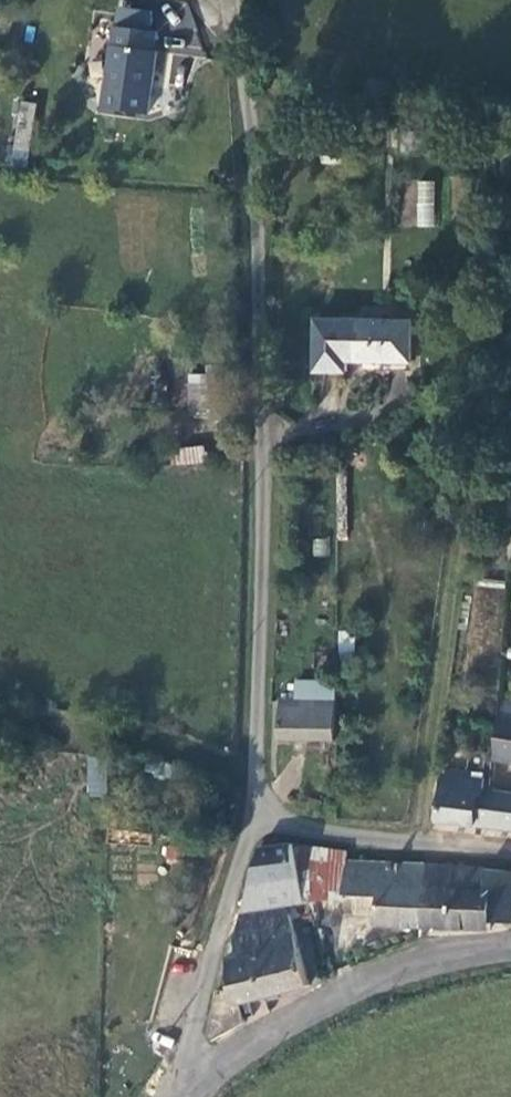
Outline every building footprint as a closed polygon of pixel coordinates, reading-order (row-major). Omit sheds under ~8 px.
[(154,33),(115,27),(104,109),(147,114),(156,55),(151,54),(154,33)] [(29,167),(34,102),(15,100),(9,166),(29,167)] [(433,227),(435,181),(404,180),(402,226),(433,227)] [(410,323),(316,323),(316,374),(346,374),(347,362),(409,362),(410,323)] [(187,373),(188,397),(201,397),(201,373),(187,373)] [(177,444),(175,462),(202,465),(204,447),(177,444)] [(467,649),(499,653),(507,585),(494,584),(492,605),(472,602),(467,649)] [(300,679),(300,699),(333,699),(333,680),(300,679)] [(277,699),(277,738),(332,739),(333,699),(300,699),(277,699)] [(510,763),(510,718),(495,716),(492,760),(510,763)] [(105,795),(105,757),(86,757),(86,795),(105,795)] [(434,820),(510,830),(510,796),(480,794),(482,779),(470,779),(470,772),(450,771),(450,777),(438,776),(434,820)] [(240,907),(303,894),(293,844),(259,848),(249,876),(240,907)] [(379,923),(420,925),(422,866),(346,862),(345,851),(327,848),(327,889),(378,891),(379,923)] [(422,866),(420,925),(487,928),(510,924),(510,871),(422,866)] [(232,988),(219,989),(215,1002),(207,1037),(214,1040),(244,1021),(242,1001),(257,998),(285,992),(307,979),(295,916),(286,918),(284,906),(239,913),(234,938),(228,943),(228,957),(232,988)]
